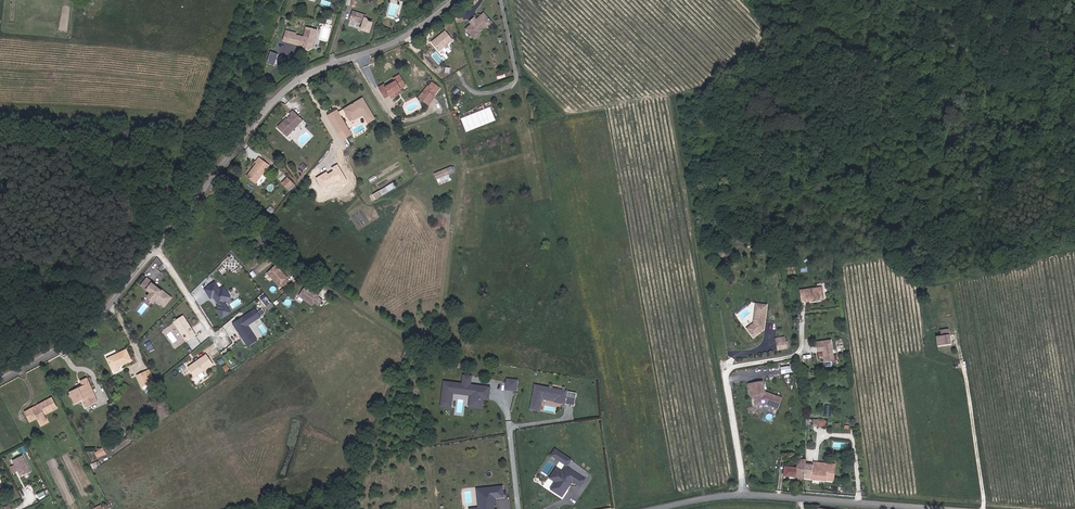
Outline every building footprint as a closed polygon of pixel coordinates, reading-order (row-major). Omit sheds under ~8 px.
[(366,20),(366,19),(365,19),(365,18),(366,16),(353,12),(350,20),(363,24),(361,30),(369,32),(372,23),(367,22),(367,21),(367,20),(366,20)] [(486,29),(493,23),(483,13),(476,19),(475,17),(469,22),(470,24),(465,29),(475,41),(482,34),(480,32),(485,28),(486,29)] [(314,41),(316,31),(306,28),(304,38),(295,35),(296,34),(286,31),(284,41),(298,45),(298,44),(302,45),(304,49),(308,50),(312,48),(311,46),(312,40),(314,41)] [(447,45),(452,41),(445,32),(432,42),(439,52),(447,45)] [(267,63),(274,65),(278,54),(271,51),(267,63)] [(401,93),(399,90),(405,86),(399,76),(394,79),(394,80),(395,82),(386,88),(385,86),(384,85),(379,88),(385,98),(389,96),(391,99),(401,93)] [(434,97),(433,96),(439,88),(432,83),(428,88),(430,89),(425,95),(422,93),(419,98),(428,105),(434,97)] [(351,135),(340,116),(346,112),(351,121),(362,114),(368,123),(374,119),(362,99),(338,113),(337,111),(328,116),(342,140),(351,135)] [(286,137),(303,120),(293,111),(290,114),(291,115),(287,119),(285,121),(284,121),(277,128),(286,137)] [(255,183),(269,166),(259,158),(255,163),(257,164),(247,177),(255,183)] [(436,180),(455,172),(453,166),(434,174),(436,180)] [(288,190),(293,184),(287,178),(282,184),(288,190)] [(375,200),(389,191),(387,187),(373,195),(375,200)] [(266,273),(279,286),(282,284),(285,286),(291,280),(275,264),(266,273)] [(149,292),(145,298),(153,303),(155,300),(165,307),(173,297),(147,277),(140,285),(149,292)] [(222,319),(231,312),(225,302),(231,297),(224,285),(220,288),(215,281),(204,287),(216,307),(215,308),(222,319)] [(315,303),(319,305),(323,298),(304,286),(298,296),(313,305),(315,303)] [(821,286),(800,290),(802,300),(823,297),(821,286)] [(756,323),(749,327),(755,335),(766,328),(768,305),(758,305),(756,323)] [(247,347),(258,341),(248,325),(261,317),(256,308),(232,322),(247,347)] [(184,315),(173,321),(180,333),(178,335),(182,343),(196,334),(184,315)] [(257,324),(251,328),(258,339),(264,335),(257,324)] [(941,345),(950,343),(949,334),(939,335),(941,345)] [(787,347),(785,336),(777,338),(779,348),(787,347)] [(832,341),(818,342),(819,350),(825,350),(825,352),(825,361),(834,361),(832,341)] [(112,369),(131,361),(126,350),(107,359),(112,369)] [(207,353),(188,367),(195,377),(200,373),(201,374),(215,364),(207,353)] [(154,382),(149,370),(137,376),(142,387),(154,382)] [(462,382),(443,380),(440,406),(452,408),(454,393),(470,395),(468,407),(483,408),(484,399),(489,400),(491,386),(471,384),(472,375),(463,374),(462,382)] [(506,378),(505,390),(517,391),(518,379),(506,378)] [(97,401),(87,379),(81,382),(83,387),(70,393),(75,403),(82,400),(85,407),(97,401)] [(764,382),(754,383),(756,395),(757,405),(768,404),(779,408),(783,398),(768,393),(765,393),(764,382)] [(566,403),(568,389),(534,384),(530,410),(541,411),(543,399),(566,403)] [(574,405),(577,392),(569,391),(566,403),(574,405)] [(43,415),(56,408),(51,398),(25,412),(30,421),(37,417),(40,423),(46,420),(43,415)] [(814,418),(813,425),(824,426),(825,419),(814,418)] [(97,458),(105,454),(103,448),(100,450),(95,453),(97,458)] [(31,472),(22,456),(12,461),(21,477),(31,472)] [(815,465),(806,464),(806,460),(797,460),(797,467),(786,466),(785,477),(805,479),(813,479),(828,481),(835,482),(835,478),(836,469),(837,464),(830,463),(820,462),(815,461),(815,465)] [(588,478),(566,464),(563,470),(556,466),(549,478),(556,482),(552,489),(565,497),(574,481),(583,486),(588,478)] [(477,486),(479,505),(469,506),(469,508),(495,508),(494,504),(497,503),(497,498),(505,497),(504,484),(477,486)]
